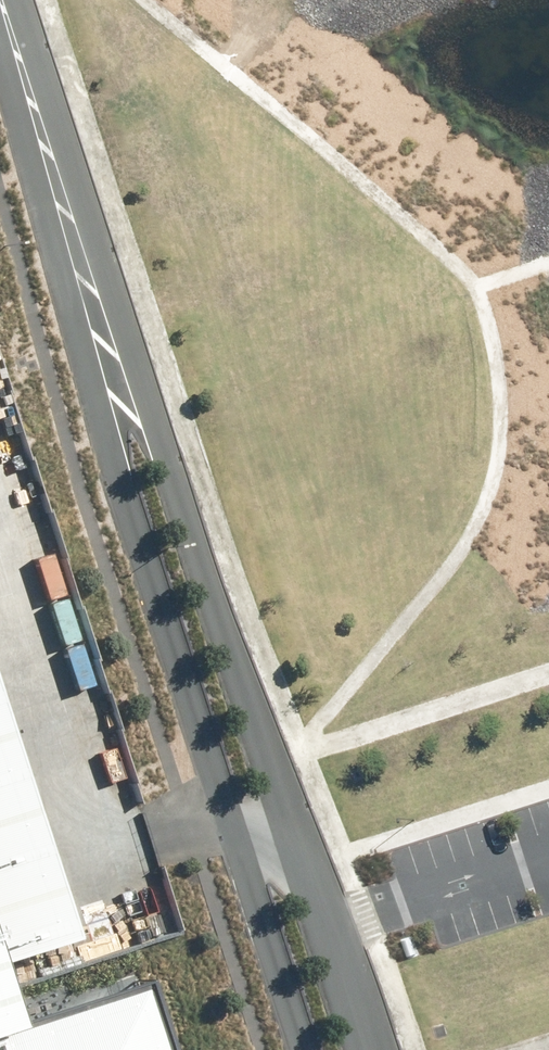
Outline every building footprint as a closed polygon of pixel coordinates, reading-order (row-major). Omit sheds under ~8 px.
[(71,936),(0,717),(0,959),(71,936)] [(137,982),(10,1023),(0,991),(0,1049),(159,1049),(137,982)]
